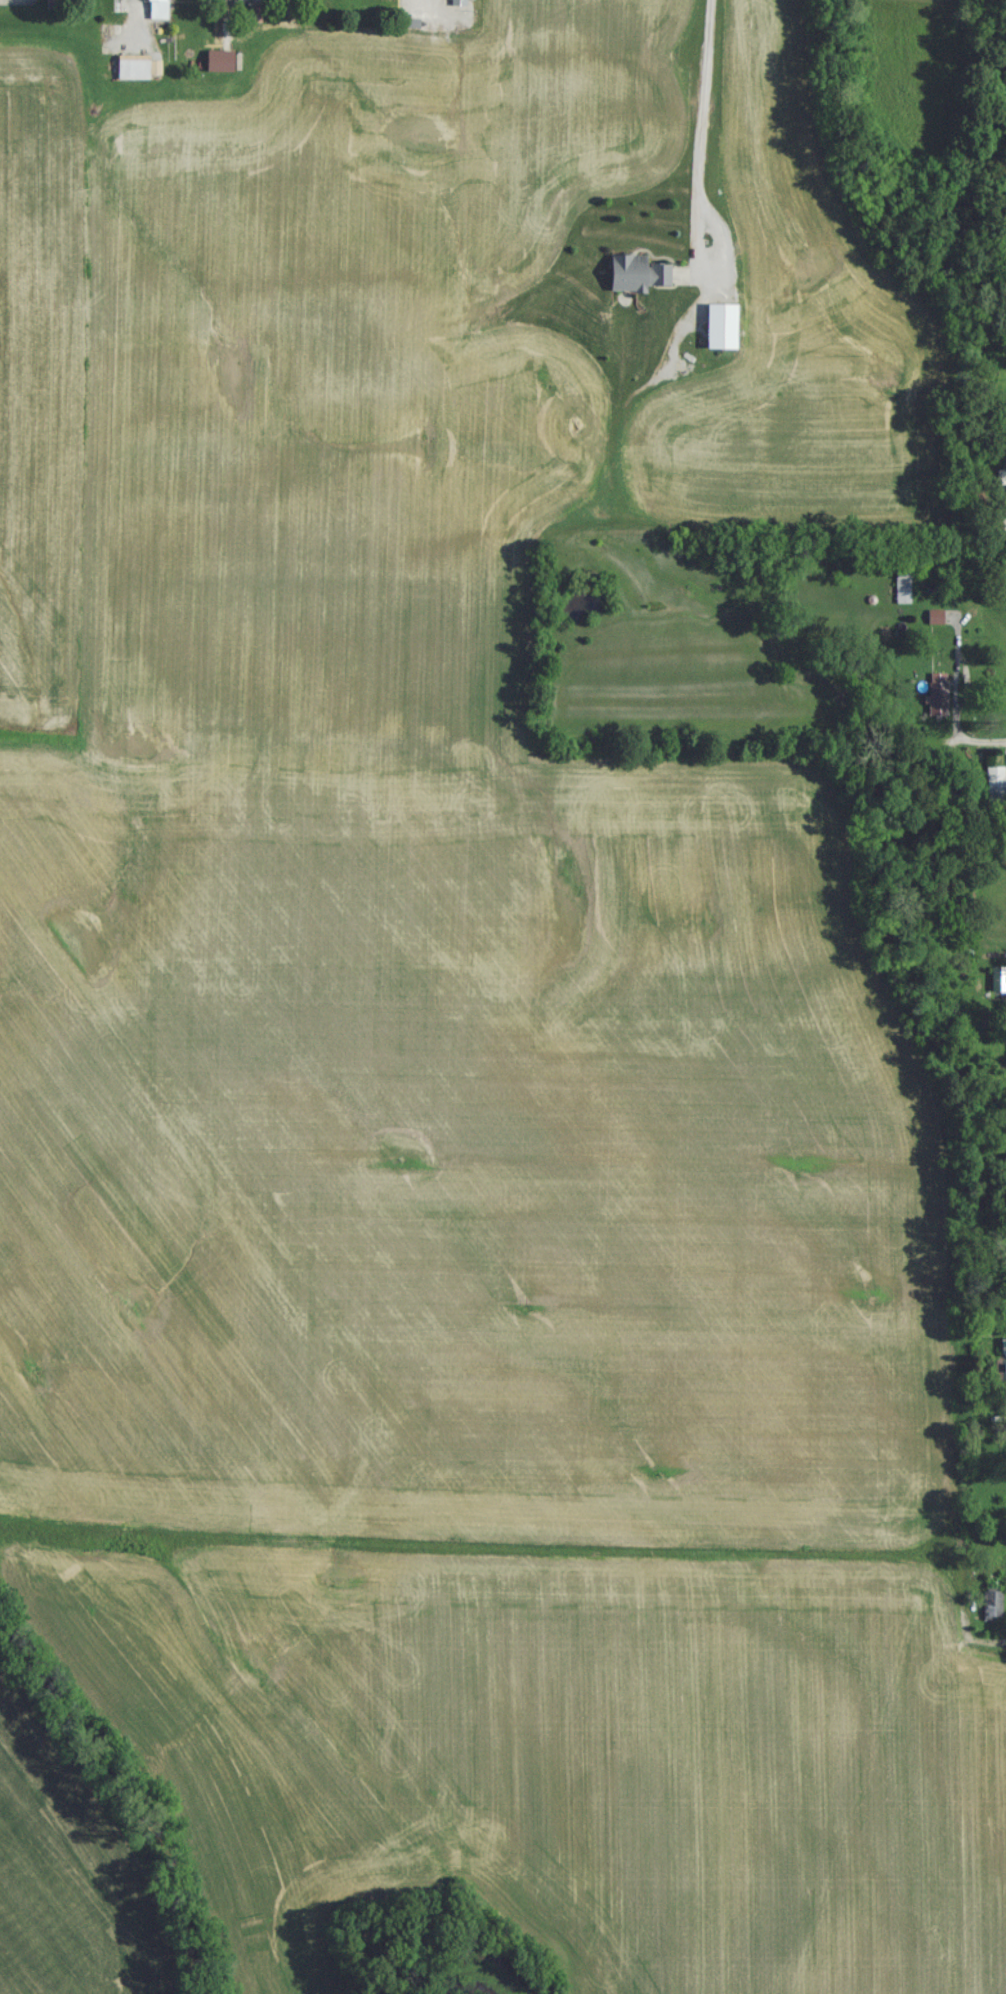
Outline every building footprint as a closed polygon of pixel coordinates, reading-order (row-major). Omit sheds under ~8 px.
[(147,27),(166,27),(166,0),(147,0),(147,27)] [(116,87),(147,87),(147,62),(116,62),(116,87)] [(668,293),(668,270),(644,270),(644,261),(608,261),(607,298),(644,298),(644,292),(668,293)] [(734,356),(734,311),(704,311),(704,356),(734,356)] [(942,617),(926,617),(926,632),(942,632),(942,617)] [(929,681),(929,722),(946,722),(946,681),(929,681)] [(986,807),(1005,807),(1005,783),(1003,783),(1003,774),(986,774),(986,807)] [(1000,1621),(1000,1599),(989,1599),(989,1621),(1000,1621)]
